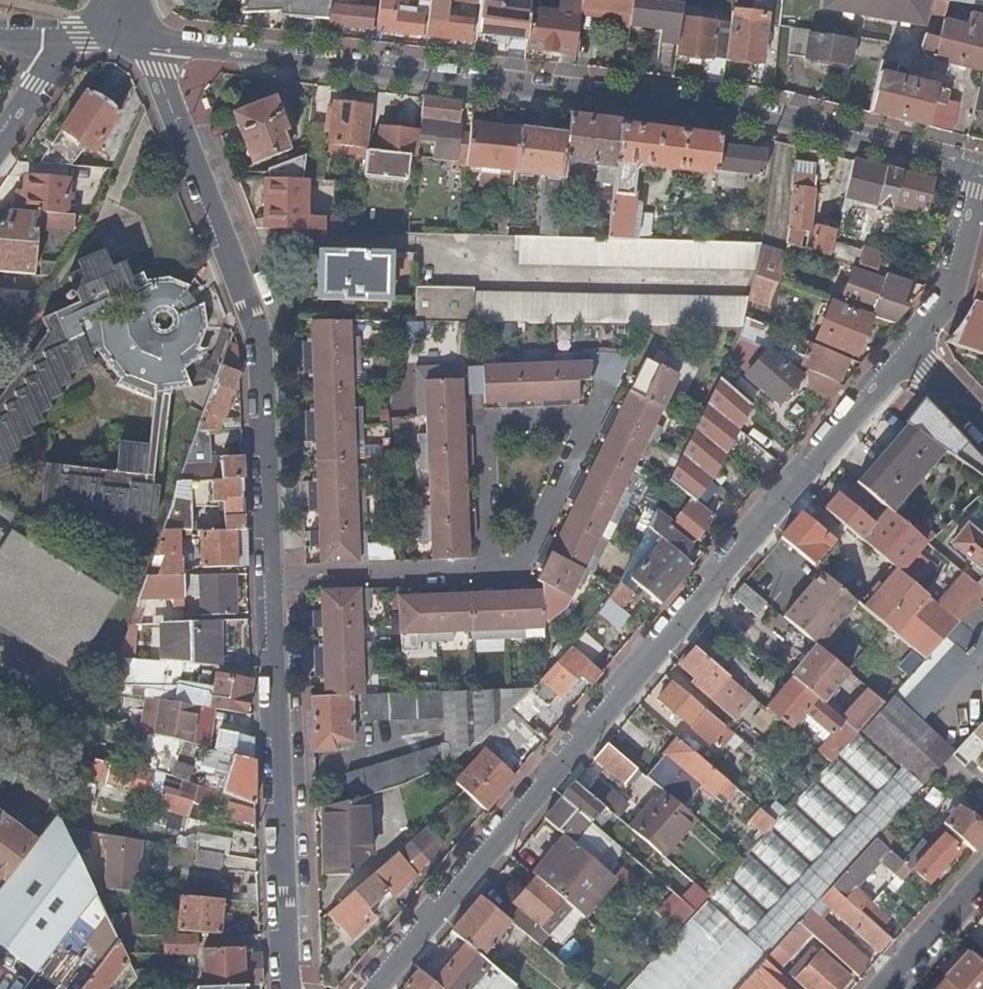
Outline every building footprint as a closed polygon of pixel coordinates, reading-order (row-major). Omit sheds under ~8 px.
[(242,13),(289,11),(289,16),(326,19),(329,4),(329,0),(241,0),(242,13)] [(377,28),(396,31),(396,36),(402,37),(403,33),(421,34),(423,16),(415,15),(415,9),(396,7),(397,0),(380,0),(377,28)] [(425,34),(471,41),(474,22),(471,22),(474,6),(472,5),(472,0),(456,0),(455,3),(454,3),(451,19),(443,18),(446,0),(430,0),(430,1),(425,34)] [(527,28),(527,26),(528,18),(530,6),(531,0),(481,0),(476,41),(508,45),(509,38),(526,40),(527,28)] [(525,46),(561,51),(562,42),(576,44),(580,11),(580,6),(581,0),(579,0),(561,0),(560,10),(530,6),(528,18),(527,26),(527,28),(526,40),(525,46)] [(631,0),(581,0),(580,6),(625,11),(630,12),(631,0)] [(680,18),(681,7),(675,6),(676,0),(631,0),(630,12),(629,17),(628,25),(660,29),(658,41),(677,44),(680,18)] [(821,5),(923,22),(927,0),(822,0),(821,5)] [(929,15),(946,17),(948,0),(931,0),(929,15)] [(326,19),(326,22),(371,28),(374,9),(329,4),(326,19)] [(580,11),(629,17),(630,12),(625,11),(580,6),(580,11)] [(729,24),(725,59),(761,63),(762,53),(769,53),(771,34),(765,33),(767,17),(731,12),(729,24)] [(982,69),(982,29),(981,28),(982,19),(982,16),(970,13),(968,25),(944,19),(937,41),(925,38),(923,47),(928,53),(935,55),(934,57),(982,69)] [(676,53),(725,59),(729,24),(680,18),(677,44),(676,53)] [(810,28),(789,25),(788,47),(849,57),(852,40),(809,34),(810,28)] [(881,65),(869,111),(925,125),(931,101),(943,104),(944,102),(945,92),(943,87),(914,80),(915,76),(909,74),(907,79),(893,75),(894,69),(881,65)] [(970,121),(982,124),(982,70),(970,121)] [(85,92),(60,128),(91,151),(116,115),(85,92)] [(460,103),(421,98),(417,139),(433,140),(432,151),(455,153),(457,138),(458,129),(454,128),(455,123),(458,123),(460,103)] [(271,99),(232,114),(252,165),(286,152),(280,134),(284,132),(271,99)] [(931,101),(925,125),(947,130),(954,104),(944,102),(943,104),(931,101)] [(365,147),(370,107),(333,102),(327,143),(365,147)] [(615,166),(620,122),(568,116),(566,136),(563,162),(564,162),(597,165),(597,170),(603,170),(604,166),(615,166)] [(665,169),(669,128),(620,122),(615,166),(611,204),(607,239),(637,240),(649,241),(651,215),(640,213),(640,209),(630,198),(633,172),(640,166),(665,169)] [(464,166),(489,169),(494,127),(468,124),(466,139),(464,166)] [(489,169),(514,173),(518,130),(494,127),(489,169)] [(365,151),(362,176),(404,180),(408,157),(413,157),(415,132),(379,128),(376,152),(365,151)] [(718,148),(719,135),(669,128),(665,169),(715,175),(716,170),(718,148)] [(545,177),(540,237),(557,238),(564,162),(563,162),(566,136),(518,130),(514,173),(545,177)] [(450,165),(464,166),(466,139),(457,138),(455,153),(432,151),(431,157),(450,159),(450,165)] [(764,152),(718,148),(716,170),(762,175),(764,152)] [(303,179),(306,179),(321,180),(324,152),(306,150),(305,155),(303,179)] [(268,169),(267,178),(303,179),(305,155),(268,169)] [(787,242),(798,246),(802,231),(809,231),(817,162),(794,159),(791,188),(794,188),(786,242),(787,242)] [(888,169),(853,160),(843,196),(883,206),(890,182),(884,181),(888,169)] [(933,180),(902,172),(894,203),(925,211),(927,201),(932,203),(934,194),(929,193),(933,180)] [(17,192),(16,211),(23,211),(38,212),(44,213),(65,215),(68,178),(26,175),(25,193),(17,192)] [(263,178),(261,229),(342,231),(342,218),(305,217),(306,179),(303,179),(267,178),(263,178)] [(8,210),(0,221),(0,273),(32,276),(36,228),(71,231),(72,215),(68,215),(65,215),(44,213),(38,212),(23,211),(16,211),(8,210)] [(814,227),(808,249),(828,255),(832,240),(836,222),(820,217),(817,228),(814,227)] [(754,270),(759,245),(707,243),(649,241),(637,240),(607,239),(557,238),(540,237),(512,236),(512,248),(518,249),(518,262),(754,270)] [(832,240),(828,255),(858,264),(876,270),(880,254),(881,251),(863,245),(862,249),(832,240)] [(784,254),(787,254),(794,257),(798,246),(787,242),(784,254)] [(754,270),(747,299),(769,304),(787,254),(784,254),(759,245),(754,270)] [(118,379),(114,384),(116,385),(117,384),(151,398),(152,400),(154,400),(155,391),(170,389),(188,386),(189,388),(191,387),(182,369),(203,351),(197,345),(204,326),(206,327),(206,324),(198,323),(195,308),(197,307),(197,305),(188,309),(179,298),(189,285),(187,284),(186,285),(167,277),(168,276),(165,276),(164,278),(144,280),(141,271),(139,272),(140,274),(130,278),(123,261),(110,266),(102,250),(75,262),(79,271),(66,276),(77,302),(41,318),(46,331),(0,393),(0,464),(11,459),(12,461),(14,460),(10,451),(21,446),(22,448),(23,447),(20,438),(30,433),(31,435),(34,434),(29,425),(40,420),(42,422),(43,422),(39,412),(50,407),(51,408),(53,407),(50,399),(59,394),(61,395),(62,394),(58,386),(69,381),(70,383),(72,382),(68,372),(91,361),(91,362),(94,362),(90,352),(96,350),(118,379)] [(322,250),(320,299),(384,301),(386,252),(322,250)] [(876,270),(886,273),(900,278),(905,262),(880,254),(876,270)] [(972,301),(982,304),(982,258),(972,301)] [(870,315),(893,323),(907,307),(899,305),(909,281),(900,278),(886,273),(883,280),(852,268),(840,299),(872,311),(870,315)] [(743,315),(747,299),(475,293),(475,288),(417,287),(417,321),(740,327),(743,315)] [(950,343),(982,355),(982,304),(972,301),(969,311),(943,341),(950,343)] [(870,315),(837,303),(822,342),(854,355),(870,315)] [(768,325),(743,315),(740,327),(739,338),(766,351),(800,366),(838,380),(847,357),(810,342),(807,351),(765,333),(768,325)] [(349,337),(348,320),(310,319),(311,338),(301,339),(302,352),(358,352),(358,337),(349,337)] [(766,351),(739,338),(728,359),(747,377),(746,377),(761,390),(760,392),(777,406),(801,377),(783,363),(766,355),(766,351)] [(228,341),(227,346),(237,350),(237,346),(236,344),(228,341)] [(237,350),(227,346),(222,360),(197,430),(217,429),(238,372),(237,350)] [(359,372),(358,352),(302,352),(302,369),(312,369),(313,387),(351,388),(350,372),(359,372)] [(602,381),(614,355),(601,354),(589,355),(590,380),(602,381)] [(590,380),(589,355),(571,355),(571,364),(553,365),(554,402),(577,401),(576,380),(590,380)] [(628,362),(614,355),(602,381),(615,387),(628,362)] [(553,365),(553,356),(535,357),(535,366),(517,366),(519,403),(539,402),(540,407),(554,407),(554,402),(553,365)] [(481,367),(482,394),(483,404),(504,403),(504,408),(519,408),(519,403),(517,366),(517,357),(499,358),(500,367),(481,367)] [(627,393),(660,409),(676,377),(643,361),(627,393)] [(481,367),(466,368),(467,394),(482,394),(481,367)] [(718,375),(706,399),(739,429),(751,406),(718,375)] [(425,381),(426,416),(463,415),(461,380),(425,381)] [(304,423),(361,423),(360,407),(351,407),(351,388),(313,387),(314,409),(304,409),(304,423)] [(154,400),(149,443),(146,474),(160,475),(170,389),(155,391),(154,400)] [(653,426),(660,409),(627,393),(619,411),(610,407),(603,421),(653,446),(661,430),(653,426)] [(706,399),(693,425),(725,454),(739,429),(706,399)] [(982,481),(982,464),(921,399),(903,424),(904,425),(944,454),(982,481)] [(418,436),(419,453),(472,451),(471,437),(464,437),(463,415),(426,416),(427,435),(418,436)] [(653,446),(603,421),(596,435),(605,440),(596,458),(629,475),(638,458),(646,462),(653,446)] [(315,440),(316,459),(353,459),(353,442),(362,442),(361,423),(304,423),(305,440),(315,440)] [(693,425),(680,451),(712,477),(725,454),(693,425)] [(892,515),(944,454),(904,425),(855,483),(886,509),(892,515)] [(217,433),(197,433),(197,447),(217,447),(217,433)] [(146,474),(149,443),(147,443),(146,446),(121,442),(121,440),(119,440),(115,470),(45,462),(40,502),(42,503),(43,500),(55,502),(55,504),(57,504),(57,502),(82,505),(81,515),(84,516),(84,514),(96,515),(95,526),(97,527),(98,524),(123,528),(123,530),(126,530),(127,519),(138,520),(138,522),(141,523),(142,512),(154,513),(154,517),(156,516),(160,475),(146,474)] [(428,471),(429,489),(466,487),(465,467),(473,467),(472,451),(419,453),(419,471),(428,471)] [(667,479),(692,500),(712,477),(680,451),(667,479)] [(198,463),(199,480),(242,478),(241,456),(219,457),(219,463),(198,463)] [(629,475),(596,458),(587,477),(578,472),(572,487),(622,511),(629,495),(621,491),(629,475)] [(307,479),(307,494),(364,494),(363,477),(354,477),(353,459),(316,459),(317,479),(307,479)] [(199,480),(179,481),(172,502),(222,501),(223,530),(244,530),(242,478),(199,480)] [(421,508),(421,525),(475,523),(474,508),(466,509),(466,487),(429,489),(430,507),(421,508)] [(614,527),(622,511),(572,487),(565,501),(574,505),(565,523),(598,540),(606,523),(614,527)] [(919,553),(927,543),(892,515),(886,509),(873,524),(837,493),(824,509),(893,566),(901,573),(912,582),(919,574),(916,571),(926,560),(919,553)] [(318,510),(319,530),(356,529),(356,512),(365,512),(364,494),(307,494),(308,510),(318,510)] [(671,525),(655,511),(647,527),(658,537),(679,556),(690,565),(700,553),(689,544),(713,517),(700,506),(692,500),(671,525)] [(169,509),(162,531),(178,530),(190,530),(190,509),(169,509)] [(819,570),(824,574),(828,569),(817,560),(832,542),(800,515),(780,538),(819,570)] [(431,543),(432,561),(468,560),(468,539),(475,538),(475,523),(421,525),(422,543),(431,543)] [(590,556),(598,540),(565,523),(556,542),(547,538),(540,552),(549,556),(588,574),(591,576),(598,560),(590,556)] [(966,524),(950,544),(982,571),(973,582),(982,591),(982,538),(966,524)] [(319,546),(320,563),(367,563),(365,529),(356,529),(319,530),(309,530),(309,546),(319,546)] [(0,549),(0,624),(73,670),(118,596),(12,530),(0,549)] [(162,557),(163,575),(181,575),(178,530),(162,531),(152,557),(162,557)] [(201,567),(245,565),(244,530),(223,530),(201,530),(201,567)] [(679,556),(658,537),(655,541),(659,544),(629,578),(658,604),(690,565),(679,556)] [(580,589),(588,574),(549,556),(536,584),(540,586),(541,593),(542,630),(561,610),(573,586),(580,589)] [(860,605),(924,658),(958,621),(938,604),(920,589),(912,582),(901,573),(893,566),(860,605)] [(780,615),(818,646),(856,601),(824,574),(819,570),(780,615)] [(146,575),(142,586),(138,597),(145,597),(182,596),(182,587),(200,586),(201,615),(234,614),(233,574),(181,575),(163,575),(146,575)] [(973,582),(964,574),(938,604),(958,621),(981,596),(982,594),(982,591),(973,582)] [(620,583),(598,612),(615,625),(625,612),(618,608),(631,591),(620,583)] [(765,603),(742,584),(731,596),(754,616),(765,603)] [(507,641),(506,585),(490,586),(491,595),(470,596),(471,633),(490,632),(490,641),(507,641)] [(520,594),(519,585),(506,585),(507,641),(524,640),(524,631),(542,630),(541,593),(520,594)] [(471,633),(470,596),(455,596),(455,587),(434,588),(436,643),(453,643),(453,634),(471,633)] [(418,644),(436,643),(434,588),(419,588),(419,598),(398,599),(400,636),(418,635),(418,644)] [(368,590),(322,590),(322,610),(312,610),(313,626),(323,626),(360,625),(360,613),(368,612),(368,590)] [(982,619),(982,597),(981,596),(958,621),(924,658),(887,699),(917,725),(919,723),(940,700),(920,682),(941,659),(960,677),(973,663),(966,657),(973,648),(971,646),(982,633),(982,626),(979,623),(982,619)] [(145,597),(138,597),(129,623),(134,623),(140,622),(145,597)] [(217,620),(166,622),(166,639),(161,640),(161,661),(177,662),(196,664),(218,666),(217,620)] [(134,623),(129,623),(116,657),(131,658),(134,623)] [(313,646),(314,662),(369,660),(369,643),(360,644),(360,625),(323,626),(324,646),(313,646)] [(542,630),(524,631),(524,640),(524,641),(543,641),(542,630)] [(701,632),(690,645),(695,649),(724,673),(731,665),(736,660),(701,632)] [(571,648),(574,650),(587,661),(600,646),(584,633),(571,648)] [(971,646),(973,648),(966,657),(973,663),(982,652),(982,633),(971,646)] [(790,677),(792,678),(821,703),(848,672),(818,646),(790,677)] [(724,673),(695,649),(681,666),(696,679),(693,683),(723,708),(725,705),(734,713),(750,695),(728,677),(724,673)] [(548,680),(545,676),(531,690),(539,698),(548,687),(557,694),(560,697),(579,676),(590,685),(600,673),(587,661),(574,650),(548,680)] [(131,658),(116,657),(112,671),(151,675),(148,697),(151,697),(159,698),(203,706),(244,713),(249,680),(218,676),(215,689),(194,685),(194,679),(175,676),(177,662),(161,661),(131,658)] [(920,682),(940,700),(960,677),(941,659),(920,682)] [(369,660),(314,662),(315,677),(325,677),(326,697),(349,696),(359,696),(361,696),(361,678),(370,678),(369,660)] [(196,664),(177,662),(175,676),(194,679),(196,664)] [(750,695),(758,702),(766,694),(731,665),(724,673),(728,677),(750,695)] [(815,749),(830,762),(834,757),(836,754),(837,753),(845,745),(856,732),(843,720),(821,703),(792,678),(766,709),(795,733),(800,727),(799,726),(804,720),(819,732),(816,736),(823,741),(815,749)] [(720,751),(735,734),(709,713),(672,682),(658,699),(720,751)] [(548,687),(539,698),(547,705),(557,694),(548,687)] [(843,720),(856,732),(860,728),(885,701),(870,689),(843,720)] [(531,690),(509,691),(473,692),(361,696),(359,696),(359,724),(444,720),(445,746),(345,774),(346,777),(333,780),(334,786),(314,790),(315,808),(324,806),(347,801),(365,798),(404,790),(452,763),(476,742),(509,711),(531,690)] [(326,697),(311,698),(313,752),(335,751),(335,744),(350,743),(349,696),(326,697)] [(151,697),(145,732),(152,733),(159,698),(151,697)] [(203,706),(159,698),(152,733),(196,745),(203,706)] [(905,769),(934,737),(919,723),(917,725),(887,699),(885,701),(860,728),(902,767),(905,769)] [(534,731),(509,711),(476,742),(485,753),(455,786),(484,811),(514,776),(499,764),(534,731)] [(971,734),(982,744),(982,721),(971,734)] [(219,730),(214,749),(233,754),(252,759),(251,737),(237,733),(219,730)] [(837,753),(879,791),(899,770),(856,732),(845,745),(837,753)] [(971,734),(953,753),(951,756),(963,767),(982,744),(971,734)] [(953,753),(934,737),(905,769),(923,786),(933,775),(951,756),(953,753)] [(725,798),(735,787),(678,739),(665,754),(700,783),(714,796),(718,792),(725,798)] [(624,783),(636,770),(606,744),(594,759),(624,783)] [(252,759),(233,754),(232,756),(205,751),(202,767),(227,773),(221,794),(223,794),(254,804),(252,759)] [(700,783),(665,754),(645,775),(664,793),(667,795),(680,806),(700,783)] [(951,756),(933,775),(956,794),(972,776),(963,767),(951,756)] [(816,777),(857,815),(876,795),(834,757),(830,762),(816,777)] [(120,766),(96,759),(88,773),(84,770),(81,775),(85,777),(99,781),(116,785),(116,782),(161,792),(161,791),(163,781),(165,776),(154,772),(153,778),(120,769),(120,766)] [(173,765),(170,777),(189,783),(192,771),(173,765)] [(750,937),(905,769),(902,767),(899,770),(879,791),(876,795),(857,815),(854,819),(836,838),(832,842),(814,862),(810,866),(791,886),(788,890),(770,910),(766,913),(747,934),(750,937)] [(923,786),(905,769),(750,937),(769,954),(775,947),(797,923),(830,886),(874,839),(912,798),(923,786)] [(99,781),(85,777),(76,776),(72,797),(95,801),(99,781)] [(598,778),(586,792),(611,813),(622,799),(598,778)] [(813,781),(794,801),(836,838),(854,819),(813,781)] [(602,815),(608,820),(613,815),(611,813),(586,792),(575,782),(562,798),(594,824),(602,815)] [(161,791),(161,792),(157,807),(188,818),(191,804),(201,808),(217,812),(223,794),(221,794),(197,786),(196,789),(179,783),(177,788),(182,789),(179,797),(161,791)] [(659,804),(667,795),(664,793),(656,801),(659,804)] [(631,830),(660,854),(692,816),(680,806),(667,795),(659,804),(656,801),(631,830)] [(347,801),(324,806),(326,876),(348,878),(369,858),(365,798),(347,801)] [(568,839),(576,846),(588,831),(594,824),(562,798),(544,819),(568,839)] [(188,819),(198,822),(201,808),(191,804),(188,818),(188,819)] [(225,828),(255,835),(254,810),(249,809),(248,808),(229,804),(227,818),(232,819),(232,822),(229,821),(225,828)] [(773,824),(814,862),(832,842),(791,804),(775,821),(773,824)] [(942,825),(972,851),(982,839),(982,831),(976,825),(980,821),(961,804),(942,825)] [(750,818),(766,832),(769,829),(773,824),(775,821),(759,807),(750,818)] [(154,823),(167,827),(185,831),(188,819),(156,812),(154,823)] [(0,888),(0,947),(35,974),(95,894),(92,886),(77,853),(76,851),(64,827),(57,813),(35,842),(6,881),(0,888)] [(594,824),(600,829),(608,820),(602,815),(594,824)] [(6,881),(35,842),(0,816),(0,876),(6,881)] [(603,833),(600,829),(594,824),(588,831),(598,839),(603,833)] [(442,843),(426,826),(397,852),(407,864),(419,853),(429,860),(442,843)] [(88,831),(64,827),(76,851),(91,848),(88,831)] [(177,840),(175,846),(195,849),(198,835),(185,831),(167,827),(165,836),(169,837),(168,838),(177,840)] [(750,849),(791,886),(810,866),(769,829),(766,832),(750,849)] [(141,840),(110,835),(106,887),(144,891),(147,891),(148,882),(138,881),(141,840)] [(223,854),(229,855),(231,841),(198,835),(195,849),(197,849),(223,854)] [(923,839),(904,861),(928,883),(958,850),(942,836),(932,846),(923,839)] [(562,900),(581,916),(612,877),(594,862),(576,846),(568,839),(535,877),(536,878),(562,900)] [(910,870),(874,839),(830,886),(879,930),(888,919),(854,888),(879,861),(901,880),(910,870)] [(628,844),(624,848),(629,853),(633,848),(628,844)] [(221,869),(223,854),(197,849),(195,865),(221,869)] [(407,864),(397,852),(335,906),(344,919),(339,924),(351,939),(373,919),(366,910),(387,891),(391,897),(417,876),(429,860),(419,853),(407,864)] [(594,862),(612,877),(614,878),(622,869),(602,852),(594,862)] [(729,872),(770,910),(788,890),(747,852),(729,872)] [(480,895),(503,914),(536,878),(535,877),(512,858),(480,895)] [(709,895),(706,897),(747,934),(766,913),(726,876),(709,895)] [(503,914),(511,921),(530,937),(562,900),(536,878),(503,914)] [(682,898),(695,909),(706,897),(709,895),(695,883),(682,898)] [(106,887),(92,886),(95,894),(97,898),(143,901),(144,891),(106,887)] [(830,886),(797,923),(808,933),(856,977),(869,964),(816,917),(827,905),(880,952),(890,940),(879,930),(830,886)] [(68,983),(64,980),(78,963),(79,964),(82,961),(75,956),(81,947),(101,962),(117,941),(114,935),(107,919),(97,898),(95,894),(35,974),(23,988),(64,988),(68,983)] [(223,898),(181,894),(178,929),(219,932),(223,898)] [(486,951),(511,921),(503,914),(480,895),(450,931),(465,943),(486,961),(491,955),(486,951)] [(663,920),(676,930),(695,909),(682,898),(663,920)] [(335,906),(328,912),(339,924),(344,919),(335,906)] [(107,919),(114,935),(141,935),(140,919),(107,919)] [(775,947),(769,954),(763,960),(774,970),(786,957),(808,933),(797,923),(775,947)] [(196,954),(196,934),(150,935),(150,949),(164,950),(164,954),(196,954)] [(127,961),(117,941),(101,962),(80,988),(106,988),(127,961)] [(515,986),(498,971),(490,964),(486,961),(465,943),(433,982),(441,988),(513,988),(515,986)] [(203,949),(204,987),(240,986),(261,985),(259,952),(242,953),(241,947),(203,949)] [(964,988),(982,988),(982,960),(972,950),(949,976),(964,988)] [(795,980),(806,988),(839,988),(849,978),(823,955),(815,963),(812,961),(795,980)] [(496,957),(490,964),(498,971),(504,963),(496,957)] [(763,960),(744,981),(754,988),(768,988),(769,988),(795,988),(774,970),(763,960)] [(404,987),(406,988),(441,988),(433,982),(418,969),(404,987)] [(949,976),(938,988),(964,988),(949,976)] [(744,981),(737,988),(754,988),(744,981)]
